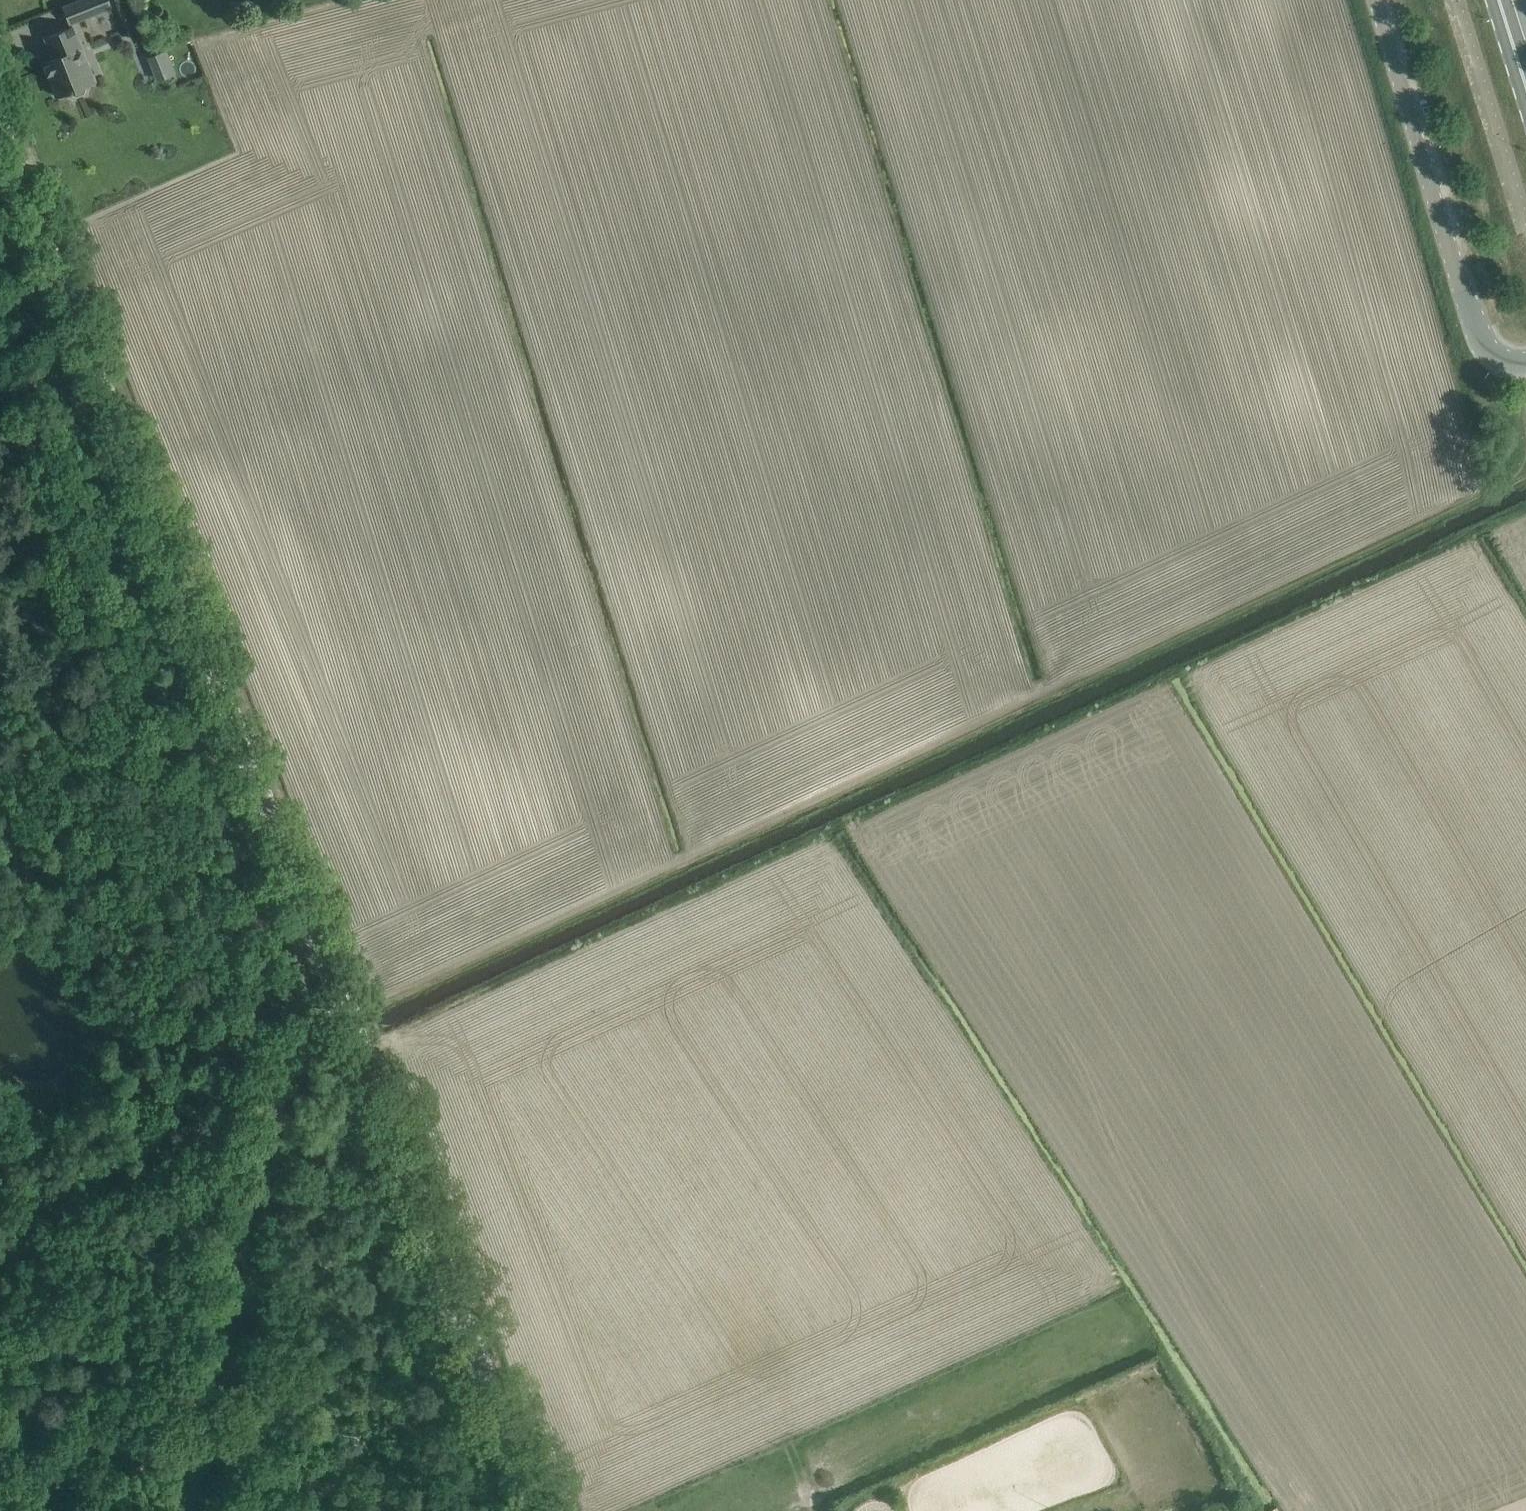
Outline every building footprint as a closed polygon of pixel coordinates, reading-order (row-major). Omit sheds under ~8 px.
[(107,0),(82,0),(88,16),(110,7),(107,0)] [(85,90),(83,85),(94,81),(73,26),(44,38),(52,58),(42,62),(55,96),(70,91),(71,95),(75,97),(83,94),(85,90)] [(156,79),(177,73),(169,47),(148,54),(156,79)]
